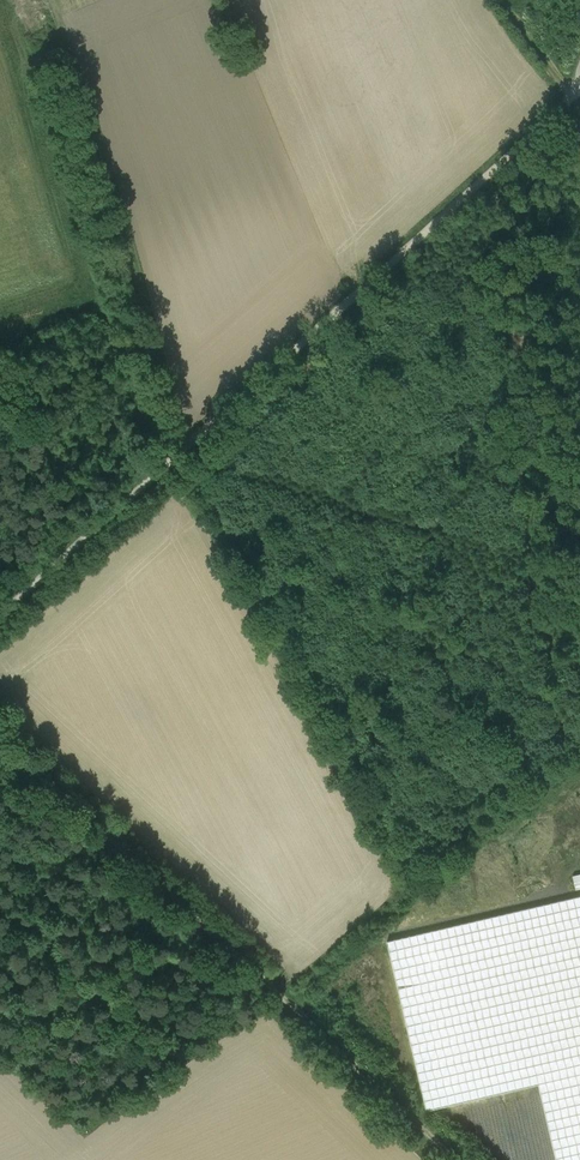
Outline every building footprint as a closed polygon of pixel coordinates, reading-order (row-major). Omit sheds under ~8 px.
[(575,889),(579,888),(579,873),(572,875),(575,889)] [(387,942),(427,1111),(539,1085),(556,1159),(579,1159),(579,897),(387,942)]
